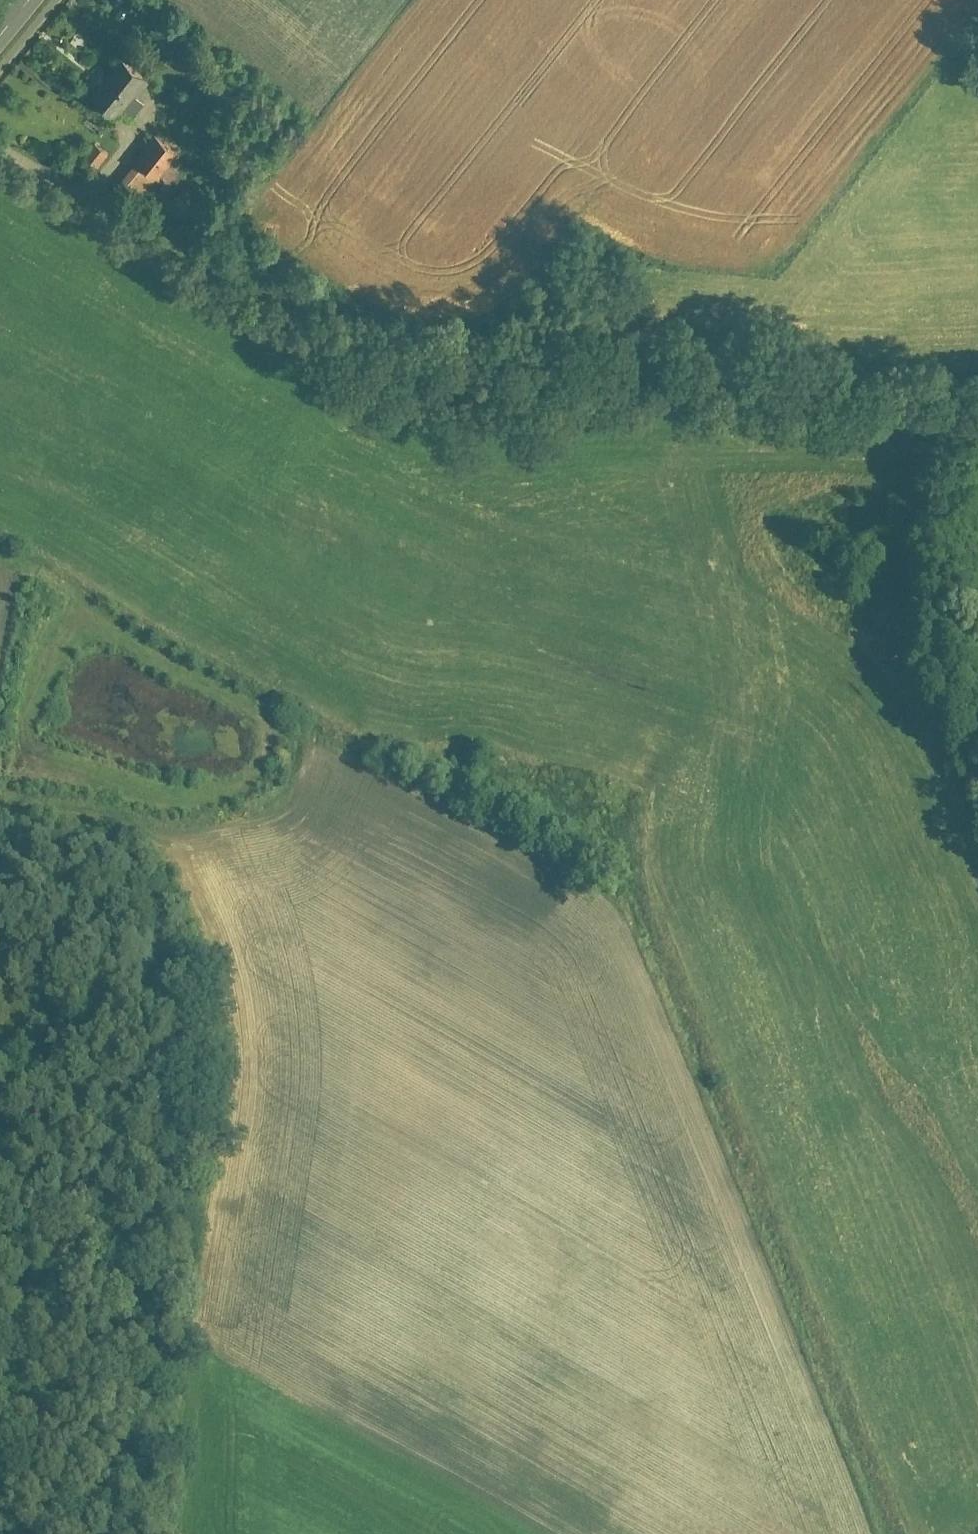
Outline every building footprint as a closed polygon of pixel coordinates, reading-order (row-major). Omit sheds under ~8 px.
[(121,60),(91,101),(119,122),(121,119),(127,124),(136,113),(129,107),(149,81),(121,60)] [(156,136),(132,166),(159,187),(168,195),(173,188),(187,170),(177,162),(181,157),(156,136)] [(79,165),(93,175),(108,156),(94,146),(79,165)] [(143,202),(150,192),(139,183),(132,193),(143,202)]
